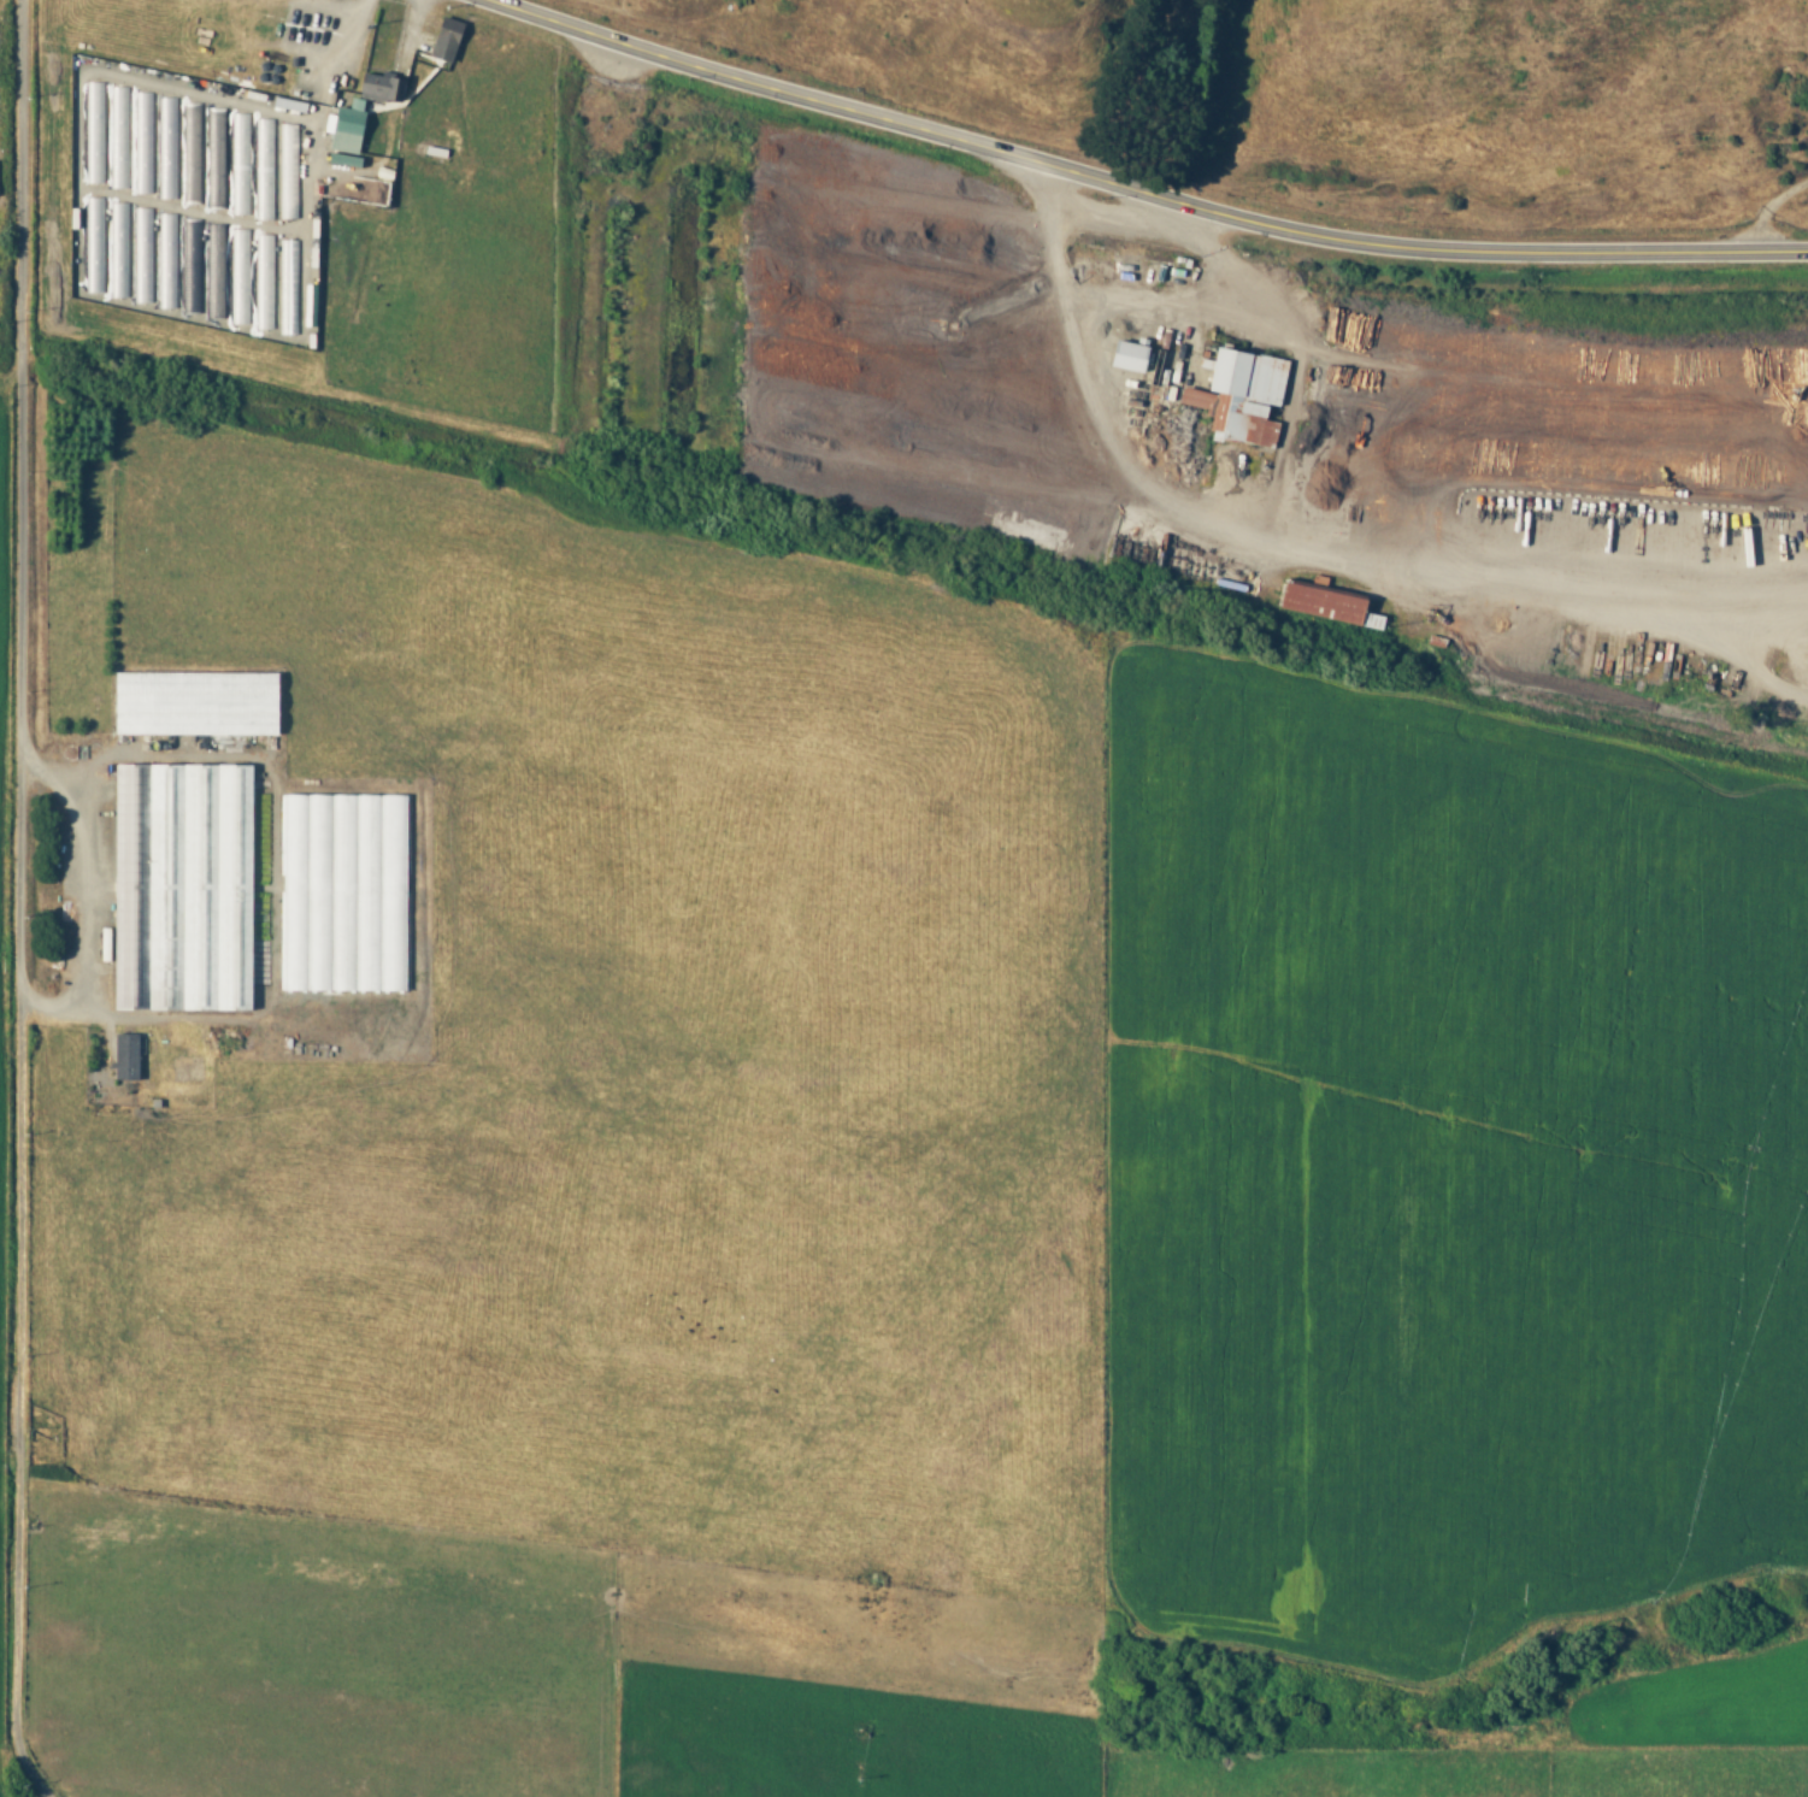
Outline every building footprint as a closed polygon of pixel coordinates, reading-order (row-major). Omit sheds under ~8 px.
[(472,25),(449,17),(436,56),(458,64),(472,25)] [(412,80),(369,73),(365,97),(408,104),(412,80)] [(106,184),(107,84),(91,84),(89,184),(106,184)] [(115,190),(132,190),(131,88),(114,88),(115,190)] [(155,94),(137,94),(138,195),(156,194),(155,94)] [(333,164),(365,168),(367,157),(365,157),(372,112),(368,111),(370,100),(355,98),(354,109),(341,107),(333,164)] [(178,99),(163,99),(164,144),(179,143),(178,99)] [(229,109),(211,109),(210,209),(229,209),(229,109)] [(254,114),(234,114),(234,215),(254,215),(254,114)] [(276,221),(278,120),(258,120),(257,220),(276,221)] [(164,152),(164,178),(171,178),(171,186),(173,186),(173,198),(179,198),(180,152),(164,152)] [(136,303),(154,303),(156,209),(138,209),(136,303)] [(178,214),(160,214),(162,309),(180,309),(178,214)] [(186,313),(201,313),(201,283),(209,283),(209,236),(204,236),(204,219),(187,219),(186,313)] [(228,225),(210,224),(209,319),(227,320),(228,225)] [(252,230),(233,230),(235,325),(254,324),(252,230)] [(258,330),(276,330),(277,235),(259,235),(258,330)] [(297,244),(283,244),(283,254),(278,254),(278,265),(297,266),(297,244)] [(1141,371),(1144,344),(1110,341),(1108,368),(1141,371)] [(1286,361),(1211,347),(1203,391),(1180,387),(1177,404),(1210,411),(1205,434),(1273,447),(1278,422),(1262,419),(1264,404),(1278,407),(1286,361)] [(1275,609),(1358,624),(1379,628),(1381,616),(1358,612),(1361,596),(1307,586),(1307,588),(1280,582),(1275,609)] [(116,734),(286,736),(287,675),(121,673),(121,694),(117,694),(116,734)] [(411,794),(284,798),(287,898),(290,904),(288,911),(296,926),(297,922),(303,922),(304,961),(313,957),(314,958),(316,951),(322,948),(336,952),(347,946),(352,956),(361,952),(367,952),(366,918),(386,914),(389,903),(380,901),(380,890),(387,890),(389,882),(389,862),(401,861),(401,850),(412,844),(411,794)] [(143,1035),(119,1035),(120,1082),(144,1081),(143,1035)]
